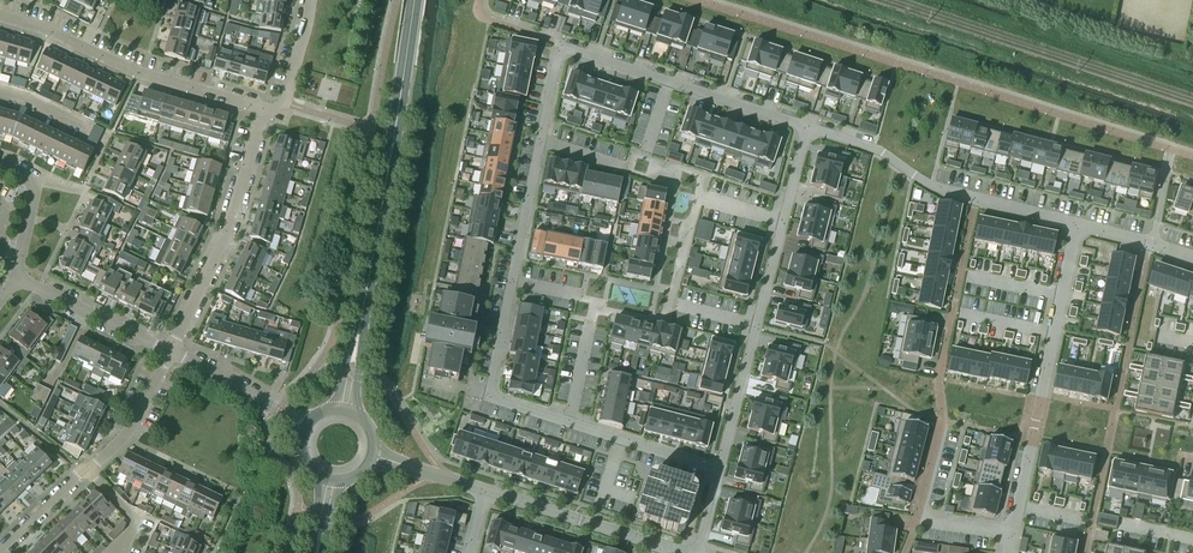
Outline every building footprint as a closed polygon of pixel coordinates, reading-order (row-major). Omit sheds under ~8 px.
[(64,11),(78,18),(84,7),(93,11),(98,0),(72,0),(72,1),(70,0),(64,11)] [(179,2),(191,4),(191,5),(212,11),(213,6),(204,5),(205,0),(180,0),(179,2)] [(581,19),(587,0),(565,0),(563,6),(569,9),(567,14),(581,19)] [(581,19),(595,23),(597,17),(603,20),(609,2),(603,0),(587,0),(581,19)] [(638,4),(625,0),(624,0),(622,8),(615,5),(610,21),(616,24),(616,26),(629,31),(638,4)] [(284,19),(286,6),(264,3),(262,15),(284,19)] [(652,9),(638,4),(629,31),(643,35),(644,32),(651,35),(656,19),(649,17),(652,9)] [(201,25),(204,13),(200,12),(200,11),(180,5),(176,18),(201,25)] [(662,21),(656,19),(651,35),(657,37),(655,42),(670,47),(671,44),(670,44),(679,17),(665,13),(662,21)] [(281,32),(284,19),(262,15),(260,29),(281,32)] [(691,48),(696,33),(690,30),(692,22),(679,17),(670,44),(671,44),(684,48),(685,46),(691,48)] [(198,39),(201,25),(176,18),(172,31),(193,36),(192,37),(198,39)] [(712,54),(719,30),(706,26),(703,33),(697,30),(696,33),(691,48),(698,50),(697,53),(710,57),(711,54),(712,54)] [(733,35),(719,30),(712,54),(711,54),(710,57),(709,60),(724,64),(725,59),(732,61),(738,43),(731,41),(733,35)] [(189,49),(192,37),(193,36),(172,31),(169,43),(189,49)] [(11,38),(0,34),(0,57),(5,59),(11,38)] [(17,62),(23,41),(11,38),(5,59),(17,62)] [(504,53),(504,54),(506,54),(506,53),(534,59),(538,44),(512,39),(512,40),(507,39),(504,53)] [(29,66),(35,45),(23,41),(17,62),(29,66)] [(496,42),(490,41),(489,41),(487,50),(494,52),(496,42)] [(745,70),(759,75),(768,47),(754,42),(753,45),(746,43),(740,62),(747,64),(745,70)] [(191,63),(195,51),(189,49),(169,43),(165,56),(191,63)] [(783,52),(768,47),(759,75),(772,79),(774,73),(781,75),(787,56),(783,55),(783,52)] [(49,75),(58,55),(47,49),(37,69),(49,75)] [(220,49),(214,70),(227,74),(233,53),(220,49)] [(246,56),(240,77),(252,81),(258,60),(259,55),(260,54),(248,50),(246,56)] [(233,53),(227,74),(240,77),(246,56),(233,53)] [(506,54),(503,66),(532,73),(534,59),(506,53),(506,54)] [(60,80),(69,60),(58,55),(49,75),(60,80)] [(258,60),(252,81),(265,85),(271,64),(273,59),(259,55),(258,60)] [(785,83),(798,87),(807,60),(794,55),(793,58),(787,56),(781,75),(787,77),(785,83)] [(71,85),(80,65),(69,60),(60,80),(71,85)] [(820,88),(826,69),(820,67),(821,64),(807,60),(798,87),(812,92),(814,86),(820,88)] [(82,91),(91,71),(80,65),(71,85),(82,91)] [(503,66),(501,79),(529,85),(532,73),(503,66)] [(833,71),(826,69),(820,88),(827,90),(825,96),(839,101),(841,95),(848,73),(834,68),(833,71)] [(93,96),(103,76),(91,71),(82,91),(93,96)] [(0,75),(0,82),(7,84),(10,75),(1,73),(0,75)] [(860,101),(866,82),(860,80),(861,77),(848,73),(841,95),(854,99),(860,101)] [(562,100),(576,105),(584,79),(571,74),(562,100)] [(104,101),(114,81),(103,76),(93,96),(104,101)] [(501,79),(498,93),(526,99),(529,85),(501,79)] [(586,79),(584,79),(576,105),(589,109),(597,84),(586,80),(586,79)] [(116,107),(125,87),(114,81),(104,101),(116,107)] [(872,84),(866,82),(860,101),(866,103),(864,109),(878,113),(888,86),(873,81),(872,84)] [(600,116),(601,116),(610,88),(597,84),(589,109),(601,113),(600,116)] [(601,116),(614,120),(623,91),(622,91),(621,91),(610,88),(601,116)] [(41,90),(39,95),(44,98),(45,98),(47,93),(41,90)] [(623,91),(614,120),(627,124),(629,119),(634,120),(636,114),(631,112),(637,96),(623,91)] [(161,119),(167,98),(145,92),(143,99),(132,96),(124,113),(160,123),(161,119)] [(54,95),(51,100),(58,104),(60,98),(54,95)] [(493,95),(491,108),(493,108),(516,113),(519,100),(493,95)] [(172,127),(179,102),(167,98),(161,119),(160,123),(172,127)] [(184,131),(191,106),(179,102),(172,127),(184,131)] [(197,135),(204,109),(191,106),(184,131),(197,135)] [(493,108),(491,121),(513,125),(516,113),(493,108)] [(209,138),(216,113),(204,109),(197,135),(209,138)] [(694,145),(704,116),(688,111),(680,134),(695,139),(694,145)] [(229,144),(234,125),(227,123),(229,116),(216,113),(209,138),(221,142),(229,144)] [(13,139),(30,147),(43,153),(42,155),(47,158),(52,160),(53,158),(66,164),(84,173),(92,155),(75,146),(72,145),(57,137),(39,129),(20,120),(0,114),(0,135),(13,139)] [(566,123),(573,125),(575,118),(568,116),(566,123)] [(694,145),(709,150),(719,122),(704,117),(705,116),(704,116),(694,145)] [(575,118),(573,125),(579,127),(582,121),(575,118)] [(957,146),(963,123),(951,120),(949,129),(944,148),(956,152),(957,146)] [(492,123),(490,134),(514,139),(516,126),(513,125),(491,121),(490,122),(492,123)] [(724,155),(734,127),(719,122),(709,150),(710,150),(711,147),(725,152),(724,155)] [(959,146),(970,149),(975,129),(976,127),(963,123),(957,146),(959,146)] [(95,149),(104,131),(95,126),(86,144),(95,149)] [(724,155),(740,160),(749,132),(734,127),(724,155)] [(970,149),(969,151),(982,155),(988,132),(975,129),(970,149)] [(754,165),(755,165),(764,136),(763,136),(763,137),(749,132),(740,160),(741,157),(755,162),(754,165)] [(988,132),(982,155),(995,158),(1000,135),(988,132)] [(490,134),(487,146),(511,151),(514,139),(490,134)] [(280,139),(276,151),(302,159),(306,147),(307,147),(309,139),(299,137),(294,135),(292,142),(280,139)] [(1000,135),(995,158),(1008,161),(1008,159),(1013,139),(1000,135)] [(764,136),(755,165),(770,170),(780,141),(764,136)] [(1026,140),(1013,136),(1013,139),(1008,159),(1020,162),(1026,140)] [(1020,162),(1033,165),(1039,143),(1026,140),(1020,162)] [(323,153),(326,144),(320,143),(317,151),(323,153)] [(1033,165),(1045,168),(1051,146),(1039,143),(1033,165)] [(141,166),(147,154),(128,145),(122,157),(141,166)] [(485,146),(483,159),(487,160),(509,164),(511,151),(487,146),(485,146)] [(1045,168),(1058,171),(1063,151),(1064,149),(1051,146),(1045,168)] [(276,151),(272,164),(293,170),(295,162),(301,163),(302,159),(276,151)] [(1058,171),(1057,174),(1069,177),(1075,155),(1063,151),(1058,171)] [(665,159),(681,165),(683,157),(667,152),(665,159)] [(818,155),(814,170),(840,177),(839,178),(842,178),(846,163),(847,164),(850,156),(836,152),(834,159),(818,155)] [(1075,155),(1069,177),(1082,180),(1082,178),(1082,177),(1087,158),(1075,155)] [(1082,178),(1094,180),(1099,158),(1087,155),(1087,158),(1082,177),(1082,178)] [(136,177),(141,166),(122,157),(116,168),(136,177)] [(1099,158),(1094,180),(1105,183),(1106,183),(1111,164),(1111,161),(1099,158)] [(218,180),(222,167),(196,160),(193,173),(218,180)] [(487,160),(484,172),(506,177),(509,164),(487,160)] [(694,167),(703,170),(705,163),(696,160),(694,167)] [(543,188),(556,190),(561,164),(548,161),(543,188)] [(714,166),(705,163),(703,170),(712,173),(714,166)] [(272,164),(269,176),(289,182),(293,170),(272,164)] [(556,190),(569,193),(574,166),(561,164),(556,190)] [(1106,183),(1105,183),(1104,186),(1116,189),(1122,167),(1111,164),(1106,183)] [(582,195),(586,173),(587,169),(574,166),(569,193),(582,195)] [(316,176),(318,168),(313,167),(310,175),(316,176)] [(1122,167),(1116,189),(1128,192),(1129,189),(1134,170),(1122,167)] [(1129,189),(1140,192),(1141,192),(1146,170),(1135,167),(1134,170),(1129,189)] [(130,189),(136,177),(116,168),(111,180),(130,189)] [(724,176),(733,180),(735,173),(726,170),(724,176)] [(840,177),(814,170),(810,186),(826,190),(824,197),(838,200),(840,192),(836,191),(839,178),(840,177)] [(1139,198),(1152,202),(1159,174),(1146,170),(1141,192),(1139,198)] [(480,171),(478,184),(482,185),(504,189),(506,177),(484,172),(480,171)] [(157,182),(160,175),(156,173),(152,180),(157,182)] [(214,193),(218,180),(193,173),(189,186),(194,187),(214,193)] [(581,197),(593,200),(598,175),(586,173),(582,195),(581,197)] [(735,173),(733,180),(742,183),(744,176),(735,173)] [(314,185),(316,176),(310,175),(308,183),(314,185)] [(610,178),(598,175),(593,200),(605,202),(610,178)] [(269,176),(265,189),(285,195),(289,182),(269,176)] [(619,197),(620,193),(622,180),(610,178),(605,202),(618,205),(619,197)] [(124,201),(130,189),(111,180),(105,192),(124,201)] [(161,182),(158,189),(163,191),(169,193),(172,187),(161,182)] [(760,182),(758,190),(774,195),(777,188),(760,182)] [(482,185),(479,198),(501,202),(504,189),(482,185)] [(211,205),(214,193),(194,187),(190,199),(211,205)] [(636,201),(643,202),(664,206),(664,205),(667,193),(639,187),(636,201)] [(1170,187),(1167,201),(1173,202),(1176,188),(1170,187)] [(1182,188),(1175,211),(1188,215),(1192,204),(1192,191),(1182,188)] [(265,189),(261,201),(282,207),(285,195),(265,189)] [(309,201),(311,193),(305,192),(303,200),(309,201)] [(94,202),(85,205),(87,211),(85,215),(106,224),(112,212),(117,215),(121,207),(99,196),(96,203),(94,202)] [(473,196),(470,211),(476,212),(499,217),(502,202),(501,202),(479,198),(473,196)] [(207,218),(211,205),(190,199),(186,198),(182,211),(207,218)] [(306,209),(309,201),(303,200),(300,208),(306,209)] [(261,201),(258,214),(278,219),(284,221),(287,209),(282,207),(261,201)] [(643,202),(640,214),(665,218),(667,206),(664,205),(664,206),(643,202)] [(935,216),(958,221),(961,208),(938,203),(935,216)] [(826,229),(830,215),(834,216),(836,208),(822,204),(820,212),(804,208),(801,223),(826,229)] [(146,216),(149,209),(144,207),(141,214),(146,216)] [(470,211),(467,225),(469,226),(473,227),(496,231),(499,217),(476,212),(470,211)] [(143,223),(146,216),(141,214),(138,221),(143,223)] [(258,214),(254,226),(274,232),(278,219),(258,214)] [(638,226),(662,231),(665,218),(640,214),(638,226)] [(84,218),(78,220),(81,229),(83,230),(80,236),(102,246),(112,251),(114,247),(108,244),(108,246),(103,244),(105,239),(100,237),(106,224),(85,215),(84,218)] [(301,226),(304,218),(298,216),(295,224),(301,226)] [(958,221),(935,216),(933,229),(956,234),(958,221)] [(198,241),(203,229),(184,220),(179,217),(173,229),(179,232),(198,241)] [(974,242),(987,245),(992,221),(979,219),(974,242)] [(699,221),(694,239),(708,243),(710,236),(704,234),(707,223),(699,221)] [(987,245),(1000,247),(1005,224),(992,221),(987,245)] [(826,229),(801,223),(797,238),(812,242),(811,249),(824,253),(830,230),(826,229)] [(299,234),(301,226),(295,224),(293,233),(299,234)] [(1018,227),(1005,224),(1000,247),(1013,250),(1018,227)] [(123,227),(121,231),(127,234),(130,228),(126,226),(123,227)] [(254,226),(250,239),(260,242),(259,246),(267,249),(268,244),(271,245),(273,236),(279,238),(280,234),(274,232),(254,226)] [(467,239),(466,239),(488,244),(488,245),(493,246),(496,231),(473,227),(469,226),(467,239)] [(635,238),(638,239),(660,243),(662,231),(638,226),(636,238),(635,238)] [(1013,250),(1026,252),(1030,229),(1018,227),(1013,250)] [(933,229),(930,242),(953,247),(956,234),(933,229)] [(1026,252),(1038,255),(1043,232),(1030,229),(1026,252)] [(135,239),(138,233),(133,230),(130,237),(135,239)] [(192,253),(198,241),(179,232),(173,243),(192,253)] [(1056,235),(1043,232),(1038,255),(1052,258),(1056,235)] [(542,259),(543,258),(547,236),(533,233),(528,256),(542,259)] [(543,258),(555,261),(559,236),(547,234),(547,236),(543,258)] [(728,248),(757,255),(760,241),(732,234),(728,248)] [(75,242),(66,245),(68,251),(66,254),(92,266),(98,254),(102,246),(80,236),(77,243),(75,242)] [(559,236),(555,261),(567,263),(571,239),(559,236)] [(131,246),(135,239),(130,237),(127,244),(131,246)] [(630,250),(635,251),(658,255),(660,243),(638,239),(635,238),(636,238),(633,237),(630,250)] [(464,238),(461,252),(486,257),(488,245),(488,244),(466,239),(467,239),(464,238)] [(567,263),(579,265),(583,241),(571,239),(567,263)] [(192,253),(173,243),(166,240),(160,252),(186,264),(192,253)] [(579,265),(591,268),(595,244),(583,241),(579,265)] [(953,247),(930,242),(927,255),(951,259),(953,247)] [(595,244),(591,268),(603,270),(607,246),(595,244)] [(261,266),(267,254),(248,245),(242,257),(261,266)] [(292,259),(292,258),(294,249),(289,248),(286,256),(292,259)] [(757,255),(728,248),(725,262),(753,269),(757,255)] [(635,251),(633,263),(652,267),(652,268),(655,268),(658,255),(635,251)] [(181,276),(186,264),(160,252),(154,264),(181,276)] [(461,252),(459,263),(483,268),(486,257),(461,252)] [(65,257),(59,260),(62,269),(80,278),(83,271),(97,277),(93,284),(101,288),(108,273),(103,271),(92,266),(66,254),(65,257)] [(792,258),(788,273),(816,280),(816,279),(820,266),(821,266),(823,258),(809,254),(807,261),(792,258)] [(927,255),(925,267),(948,272),(951,259),(927,255)] [(1111,268),(1134,273),(1137,260),(1113,255),(1111,268)] [(288,266),(292,259),(286,256),(282,263),(288,266)] [(256,278),(261,266),(242,257),(236,269),(256,278)] [(649,282),(652,268),(652,267),(633,263),(625,261),(622,277),(649,282)] [(725,262),(721,276),(749,284),(753,269),(725,262)] [(459,263),(456,275),(481,280),(483,268),(459,263)] [(1150,288),(1162,292),(1170,269),(1157,265),(1150,288)] [(948,272),(925,267),(922,280),(946,285),(948,272)] [(1131,286),(1134,273),(1111,268),(1108,281),(1131,286)] [(250,290),(256,278),(236,269),(231,280),(250,290)] [(1170,269),(1162,292),(1175,296),(1182,273),(1170,269)] [(101,288),(99,292),(119,302),(129,281),(130,281),(132,277),(119,270),(117,275),(109,271),(108,273),(101,288)] [(816,280),(788,273),(784,288),(800,292),(798,299),(812,303),(818,280),(816,279),(816,280)] [(1182,273),(1175,296),(1188,300),(1189,298),(1188,298),(1192,283),(1192,277),(1182,273)] [(456,275),(454,287),(478,292),(481,280),(456,275)] [(746,298),(749,284),(721,276),(717,291),(746,298)] [(277,289),(281,281),(275,278),(272,286),(277,289)] [(129,281),(119,302),(138,311),(151,286),(139,280),(137,284),(130,281),(129,281)] [(244,302),(250,290),(231,280),(225,293),(244,302)] [(920,293),(943,298),(946,285),(922,280),(920,293)] [(1131,286),(1108,281),(1105,294),(1129,298),(1131,286)] [(151,286),(138,311),(159,321),(162,313),(169,316),(172,308),(166,305),(171,295),(151,286)] [(273,296),(277,289),(272,286),(268,293),(273,296)] [(454,287),(451,299),(474,303),(474,304),(476,305),(478,292),(454,287)] [(943,298),(920,293),(917,306),(940,311),(943,298)] [(1129,298),(1105,294),(1103,306),(1126,311),(1129,298)] [(230,306),(233,300),(223,296),(221,301),(230,306)] [(429,320),(424,347),(431,349),(426,374),(458,380),(461,365),(463,356),(463,355),(471,357),(474,342),(476,330),(469,328),(474,304),(474,303),(451,299),(442,297),(437,322),(429,320)] [(266,311),(269,306),(259,301),(256,308),(266,311)] [(242,312),(244,306),(237,302),(234,308),(242,312)] [(775,323),(804,331),(810,308),(796,304),(795,311),(779,307),(775,323)] [(249,315),(252,310),(244,306),(242,312),(249,315)] [(519,306),(517,318),(541,323),(544,311),(519,306)] [(1103,306),(1100,319),(1123,324),(1126,311),(1103,306)] [(42,324),(28,313),(19,326),(37,339),(42,332),(45,334),(54,322),(47,317),(42,324)] [(266,321),(268,315),(260,313),(258,318),(266,321)] [(219,344),(225,324),(224,324),(226,318),(212,314),(204,333),(208,335),(206,340),(219,344)] [(274,323),(276,317),(268,315),(266,321),(274,323)] [(622,347),(623,343),(629,321),(616,317),(610,344),(622,347)] [(907,317),(902,339),(934,346),(936,337),(935,336),(936,330),(925,328),(926,320),(907,317)] [(517,318),(514,330),(539,335),(541,323),(517,318)] [(1120,337),(1123,324),(1100,319),(1097,332),(1120,337)] [(623,343),(636,346),(642,324),(629,321),(623,343)] [(298,330),(299,327),(300,324),(292,322),(290,328),(298,330)] [(231,348),(237,327),(225,324),(219,344),(231,348)] [(654,327),(642,324),(636,346),(635,350),(649,354),(649,351),(648,351),(654,327)] [(648,351),(649,351),(661,355),(668,328),(655,325),(654,327),(648,351)] [(26,359),(35,347),(32,346),(37,339),(19,326),(9,338),(23,349),(19,354),(26,359)] [(67,350),(77,329),(70,326),(60,347),(67,350)] [(244,351),(250,331),(237,327),(231,348),(244,351)] [(668,328),(661,355),(674,358),(681,332),(668,328)] [(536,347),(539,335),(514,330),(512,342),(536,347)] [(256,355),(262,335),(250,331),(244,351),(256,355)] [(269,359),(275,338),(262,335),(256,355),(269,359)] [(292,352),(296,337),(289,335),(287,342),(275,338),(269,359),(282,362),(285,350),(292,352)] [(83,364),(92,344),(81,339),(71,358),(83,364)] [(706,352),(730,359),(734,345),(709,339),(706,352)] [(902,339),(898,361),(903,362),(901,370),(915,373),(917,365),(918,358),(930,360),(931,354),(932,354),(934,346),(902,339)] [(536,347),(512,342),(509,355),(515,356),(515,355),(534,359),(536,347)] [(94,369),(103,350),(92,344),(83,364),(94,369)] [(764,363),(790,370),(794,371),(800,348),(786,344),(784,351),(769,347),(764,363)] [(60,364),(67,350),(60,347),(54,361),(60,364)] [(1,350),(0,351),(0,369),(10,376),(14,370),(20,375),(30,362),(26,359),(19,354),(14,360),(1,350)] [(102,380),(103,378),(114,355),(103,350),(94,369),(91,375),(102,380)] [(947,373),(960,376),(965,353),(952,350),(947,373)] [(730,359),(706,352),(703,364),(727,371),(730,359)] [(973,378),(978,355),(965,353),(960,376),(973,378)] [(122,382),(128,369),(123,367),(126,360),(114,355),(103,378),(107,380),(110,377),(122,382)] [(515,356),(513,368),(537,373),(540,360),(534,359),(515,355),(515,356)] [(986,381),(987,379),(986,379),(991,358),(990,358),(978,355),(973,378),(986,381)] [(463,356),(461,365),(468,366),(470,357),(463,356)] [(991,356),(990,358),(991,358),(986,379),(987,379),(999,381),(1004,358),(991,356)] [(879,359),(878,363),(880,366),(887,367),(890,365),(891,362),(889,359),(882,357),(879,359)] [(1163,375),(1166,361),(1147,357),(1144,368),(1137,367),(1136,372),(1143,373),(1144,371),(1163,375)] [(1004,358),(999,381),(1012,384),(1017,361),(1004,358)] [(1030,364),(1017,361),(1012,384),(1025,387),(1030,364)] [(1182,381),(1189,382),(1190,378),(1183,376),(1186,365),(1166,361),(1163,375),(1183,379),(1182,381)] [(786,384),(790,370),(764,363),(761,378),(776,382),(775,389),(789,393),(791,385),(786,384)] [(727,371),(703,364),(700,377),(724,383),(727,371)] [(510,380),(535,385),(537,373),(513,368),(510,380)] [(1056,391),(1069,393),(1074,370),(1061,368),(1056,391)] [(12,389),(4,383),(10,376),(0,369),(0,397),(4,400),(12,389)] [(1074,370),(1069,393),(1082,396),(1087,373),(1074,370)] [(1141,384),(1161,388),(1163,375),(1144,371),(1143,373),(1141,384)] [(1095,399),(1100,376),(1087,373),(1082,396),(1095,399)] [(608,374),(606,386),(630,391),(633,379),(608,374)] [(656,374),(656,376),(655,380),(668,384),(669,378),(656,374)] [(1161,388),(1180,392),(1182,381),(1183,379),(1163,375),(1161,388)] [(720,397),(724,383),(700,377),(697,376),(693,390),(720,397)] [(1100,376),(1095,399),(1108,402),(1113,378),(1100,376)] [(71,387),(74,383),(67,379),(64,384),(71,387)] [(532,397),(535,385),(510,380),(508,392),(532,397)] [(78,391),(80,386),(74,383),(71,387),(78,391)] [(1161,388),(1141,384),(1139,395),(1138,397),(1158,401),(1161,388)] [(37,402),(44,388),(37,385),(31,399),(37,402)] [(628,403),(630,391),(606,386),(603,398),(628,403)] [(44,406),(51,392),(44,388),(37,402),(44,406)] [(1177,405),(1178,403),(1180,392),(1161,388),(1158,401),(1177,405)] [(58,399),(61,392),(56,390),(53,397),(58,399)] [(93,398),(96,393),(89,390),(87,395),(93,398)] [(100,401),(102,397),(104,393),(97,390),(96,393),(93,398),(100,401)] [(1138,397),(1139,395),(1132,394),(1131,398),(1138,400),(1135,412),(1155,416),(1158,401),(1138,397)] [(100,420),(106,408),(87,399),(78,395),(73,406),(100,420)] [(709,396),(707,403),(721,406),(722,400),(709,396)] [(751,415),(781,423),(787,400),(773,396),(771,404),(755,400),(751,415)] [(54,406),(58,399),(53,397),(49,403),(54,406)] [(603,398),(601,411),(625,415),(628,403),(603,398)] [(1158,401),(1155,416),(1174,420),(1177,408),(1183,409),(1184,405),(1178,403),(1177,405),(1158,401)] [(657,436),(664,408),(652,405),(644,433),(657,436)] [(704,405),(702,411),(709,413),(711,406),(704,405)] [(95,431),(100,420),(73,406),(68,418),(76,421),(95,431)] [(669,440),(677,411),(664,408),(657,436),(669,440)] [(623,428),(625,415),(601,411),(598,423),(623,428)] [(677,411),(669,440),(682,443),(689,414),(677,411)] [(47,421),(50,414),(45,412),(42,419),(47,421)] [(694,446),(701,418),(689,414),(682,443),(694,446)] [(898,435),(924,442),(928,428),(915,424),(917,417),(902,414),(896,435),(897,435),(898,435)] [(781,423),(751,415),(747,430),(763,434),(761,441),(775,445),(781,423)] [(701,418),(694,446),(706,449),(714,421),(701,418)] [(44,428),(47,421),(42,419),(39,425),(44,428)] [(90,442),(95,431),(76,421),(73,426),(69,426),(67,430),(70,432),(90,442)] [(14,436),(19,431),(16,427),(10,432),(14,436)] [(84,453),(90,442),(70,432),(67,430),(65,435),(68,438),(65,444),(84,453)] [(464,460),(472,437),(459,433),(457,437),(454,436),(451,446),(454,447),(451,456),(464,460)] [(869,442),(876,443),(878,434),(871,433),(869,442)] [(897,435),(894,448),(921,455),(924,442),(898,435),(897,435)] [(981,450),(986,451),(1008,456),(1012,443),(985,436),(981,450)] [(477,464),(484,441),(472,437),(464,460),(477,464)] [(489,468),(496,445),(484,441),(477,464),(489,468)] [(876,443),(869,442),(866,451),(873,453),(876,443)] [(489,468),(501,472),(509,449),(496,445),(489,468)] [(742,450),(738,465),(768,473),(774,450),(760,446),(758,454),(742,450)] [(1040,470),(1053,473),(1058,450),(1045,447),(1040,470)] [(921,455),(894,448),(890,462),(917,469),(921,455)] [(43,474),(52,465),(37,449),(28,458),(43,474)] [(521,453),(509,449),(501,472),(514,476),(521,453)] [(1071,453),(1058,450),(1053,473),(1066,476),(1071,453)] [(986,451),(983,463),(1004,469),(1005,470),(1008,456),(986,451)] [(533,457),(521,453),(514,476),(526,480),(533,457)] [(1079,478),(1083,455),(1071,453),(1066,476),(1079,478)] [(129,482),(140,460),(128,455),(119,474),(127,477),(125,481),(129,482)] [(1097,458),(1083,455),(1079,478),(1092,481),(1097,458)] [(526,480),(538,484),(546,461),(533,457),(526,480)] [(16,463),(34,482),(43,474),(28,458),(23,462),(19,460),(16,463)] [(142,485),(152,466),(140,460),(129,482),(133,484),(135,481),(142,485)] [(558,465),(546,461),(538,484),(551,488),(558,465)] [(975,474),(978,475),(979,475),(1001,480),(1004,469),(983,463),(978,461),(975,474)] [(25,491),(34,482),(16,463),(15,462),(6,470),(10,475),(25,491)] [(863,462),(861,471),(868,473),(870,464),(863,462)] [(886,477),(902,482),(903,480),(914,483),(917,469),(890,462),(886,477)] [(1124,495),(1130,465),(1115,462),(1109,491),(1124,495)] [(563,492),(571,469),(558,465),(551,488),(563,492)] [(762,495),(768,473),(738,465),(734,480),(750,484),(748,491),(762,495)] [(1139,498),(1139,495),(1144,468),(1130,465),(1124,495),(1139,498)] [(150,499),(163,471),(152,466),(142,485),(140,490),(148,494),(146,499),(149,501),(150,499)] [(1158,471),(1144,468),(1139,495),(1152,497),(1153,498),(1158,471)] [(571,469),(563,492),(576,496),(584,473),(571,469)] [(163,471),(150,499),(155,502),(157,497),(164,501),(175,477),(163,471)] [(1153,498),(1152,497),(1152,500),(1167,503),(1170,490),(1172,490),(1174,480),(1172,480),(1173,474),(1158,471),(1153,498)] [(683,481),(683,482),(675,479),(670,477),(658,473),(654,473),(651,475),(648,478),(637,513),(644,515),(642,522),(677,533),(679,526),(686,529),(697,494),(690,492),(692,485),(683,482),(684,481),(683,481)] [(886,477),(874,473),(870,488),(879,491),(876,503),(905,507),(905,504),(908,505),(911,492),(900,489),(902,482),(886,477)] [(1,483),(16,499),(25,491),(10,475),(6,479),(2,477),(0,478),(0,482),(1,483)] [(998,492),(1001,480),(979,475),(978,475),(976,486),(976,487),(998,492)] [(164,501),(163,501),(175,507),(187,483),(175,477),(164,501)] [(1192,503),(1192,480),(1192,483),(1185,482),(1181,501),(1192,503)] [(16,499),(1,483),(0,482),(0,500),(7,507),(16,499)] [(187,483),(175,507),(183,511),(181,516),(184,518),(198,488),(187,483)] [(1000,492),(998,492),(976,487),(976,486),(974,485),(970,498),(970,499),(997,506),(1000,492)] [(198,488),(184,518),(188,520),(190,514),(198,518),(210,494),(198,488)] [(120,497),(123,494),(118,489),(115,492),(120,497)] [(100,517),(100,518),(102,521),(115,509),(107,501),(105,503),(95,493),(86,502),(100,517)] [(125,503),(128,499),(123,494),(120,497),(125,503)] [(210,494),(198,518),(202,520),(205,515),(213,519),(222,500),(210,494)] [(970,499),(970,498),(969,498),(965,511),(994,519),(997,506),(970,499)] [(725,517),(755,525),(760,502),(746,499),(745,506),(729,502),(725,517)] [(93,529),(96,526),(94,523),(100,518),(100,517),(86,502),(76,511),(93,529)] [(1137,505),(1134,520),(1142,522),(1145,507),(1137,505)] [(150,516),(152,512),(153,509),(147,506),(145,509),(143,513),(150,516)] [(426,507),(422,522),(430,524),(452,530),(453,524),(454,523),(451,522),(453,515),(452,514),(426,507)] [(90,532),(93,529),(76,511),(67,520),(81,535),(88,529),(90,532)] [(453,515),(451,522),(454,523),(453,524),(465,527),(467,517),(452,513),(452,514),(453,515)] [(868,542),(895,546),(896,535),(895,535),(895,532),(887,531),(888,523),(887,523),(889,515),(872,513),(868,540),(868,542)] [(1100,516),(1098,525),(1117,529),(1119,520),(1100,516)] [(749,547),(755,525),(725,517),(721,533),(737,537),(735,544),(749,547)] [(74,547),(78,544),(75,541),(81,535),(67,520),(58,529),(74,547)] [(118,536),(122,533),(123,532),(126,525),(123,522),(114,531),(118,536)] [(499,552),(508,526),(493,522),(485,547),(499,551),(499,552)] [(424,535),(424,536),(449,542),(452,530),(430,524),(427,536),(424,535)] [(502,552),(513,552),(520,530),(508,526),(499,552),(502,552)] [(77,549),(74,547),(58,529),(48,538),(63,552),(73,552),(77,549)] [(532,534),(520,530),(513,552),(516,552),(526,552),(532,534)] [(114,531),(108,537),(113,542),(118,536),(114,531)] [(544,538),(532,534),(526,552),(540,552),(544,538)] [(419,548),(438,552),(446,552),(449,542),(424,536),(420,548),(419,548)] [(48,538),(39,547),(45,552),(63,552),(48,538)] [(544,538),(540,552),(553,552),(557,542),(544,538)] [(1056,552),(1076,552),(1078,544),(1049,538),(1046,551),(1056,552)] [(181,539),(177,547),(174,546),(172,550),(180,552),(198,552),(200,548),(192,544),(181,539)] [(160,544),(155,542),(151,540),(148,546),(157,550),(160,544)] [(868,540),(862,540),(861,552),(866,552),(894,552),(895,546),(868,542),(868,540)] [(569,546),(557,542),(553,552),(567,552),(569,546)]
